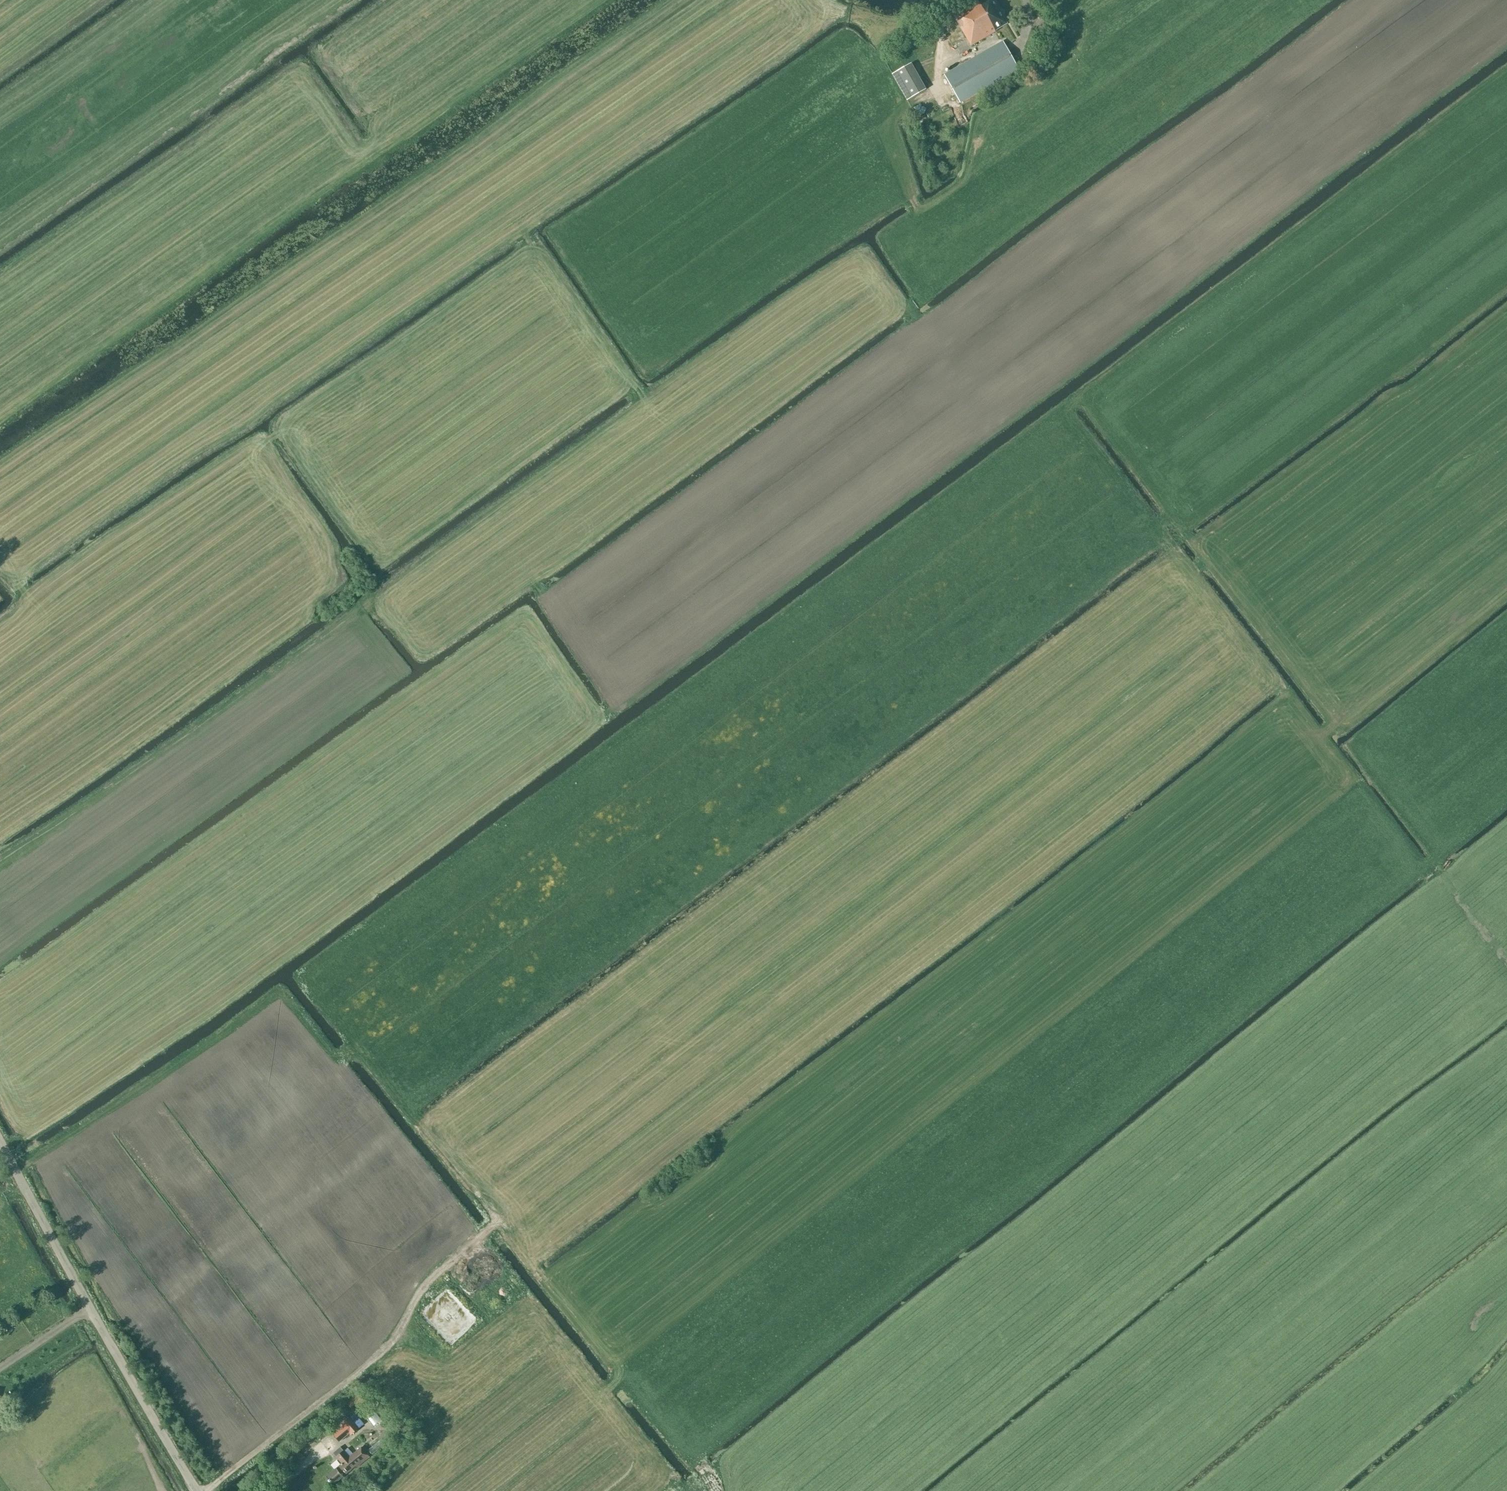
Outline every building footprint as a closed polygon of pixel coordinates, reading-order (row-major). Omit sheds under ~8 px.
[(992,0),(978,0),(953,14),(957,22),(971,46),(997,31),(996,30),(1006,24),(993,0),(992,0)] [(1018,69),(1003,41),(944,74),(960,102),(1018,69)] [(907,100),(914,96),(925,90),(910,64),(892,74),(907,100)] [(355,1412),(366,1402),(359,1394),(348,1405),(355,1412)] [(364,1425),(355,1414),(341,1424),(343,1426),(332,1435),(338,1442),(349,1433),(350,1435),(364,1425)] [(386,1443),(382,1439),(368,1450),(372,1455),(386,1443)] [(349,1457),(340,1447),(333,1453),(336,1457),(341,1463),(336,1467),(337,1467),(326,1477),(333,1485),(344,1476),(355,1466),(356,1468),(370,1456),(361,1446),(349,1457)]
